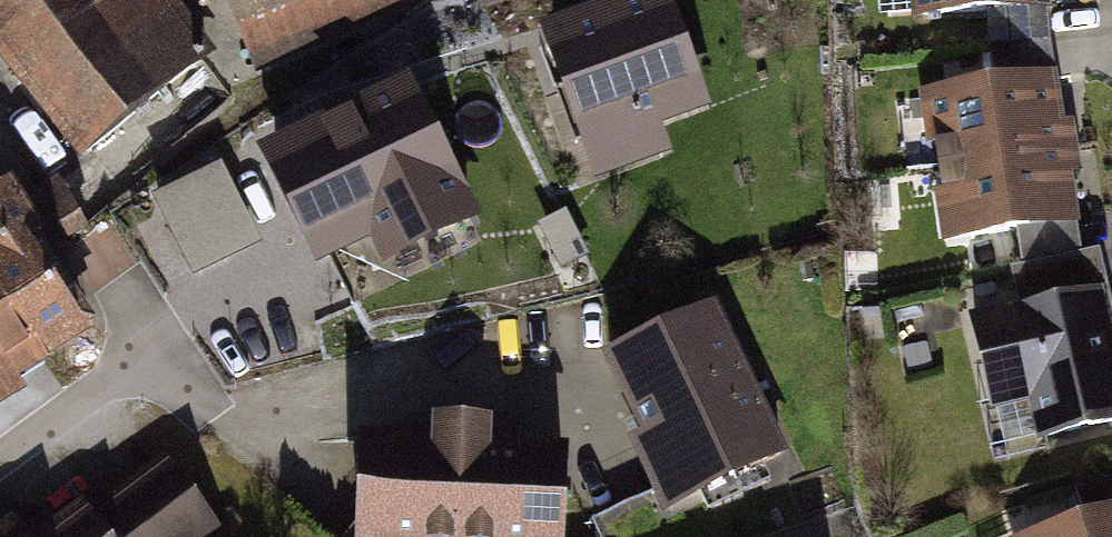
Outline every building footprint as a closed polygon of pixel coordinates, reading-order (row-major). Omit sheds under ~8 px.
[(162,0),(0,0),(0,57),(72,151),(202,53),(162,0)] [(253,67),(389,8),(385,0),(223,0),(253,67)] [(674,0),(632,0),(541,34),(596,182),(674,154),(666,131),(716,112),(674,0)] [(925,13),(1046,4),(1046,0),(924,0),(925,13)] [(991,16),(1001,83),(1053,74),(1043,9),(991,16)] [(1001,83),(930,94),(954,239),(1077,219),(1053,74),(1001,83)] [(902,132),(926,130),(922,75),(898,76),(902,132)] [(416,90),(264,167),(322,280),(376,253),(389,277),(486,228),(416,90)] [(226,148),(156,179),(195,267),(265,237),(226,148)] [(0,215),(0,416),(96,347),(0,215)] [(967,305),(986,399),(1027,391),(1036,437),(1111,422),(1111,322),(1097,249),(1012,266),(1018,295),(967,305)] [(810,426),(756,288),(632,336),(687,474),(810,426)] [(350,427),(345,536),(558,536),(562,433),(486,430),(487,407),(424,405),(423,430),(350,427)] [(225,535),(165,457),(91,513),(83,502),(37,536),(223,536),(225,535)] [(1037,536),(1111,536),(1111,513),(1037,536)] [(10,523),(0,531),(0,536),(21,536),(10,523)]
